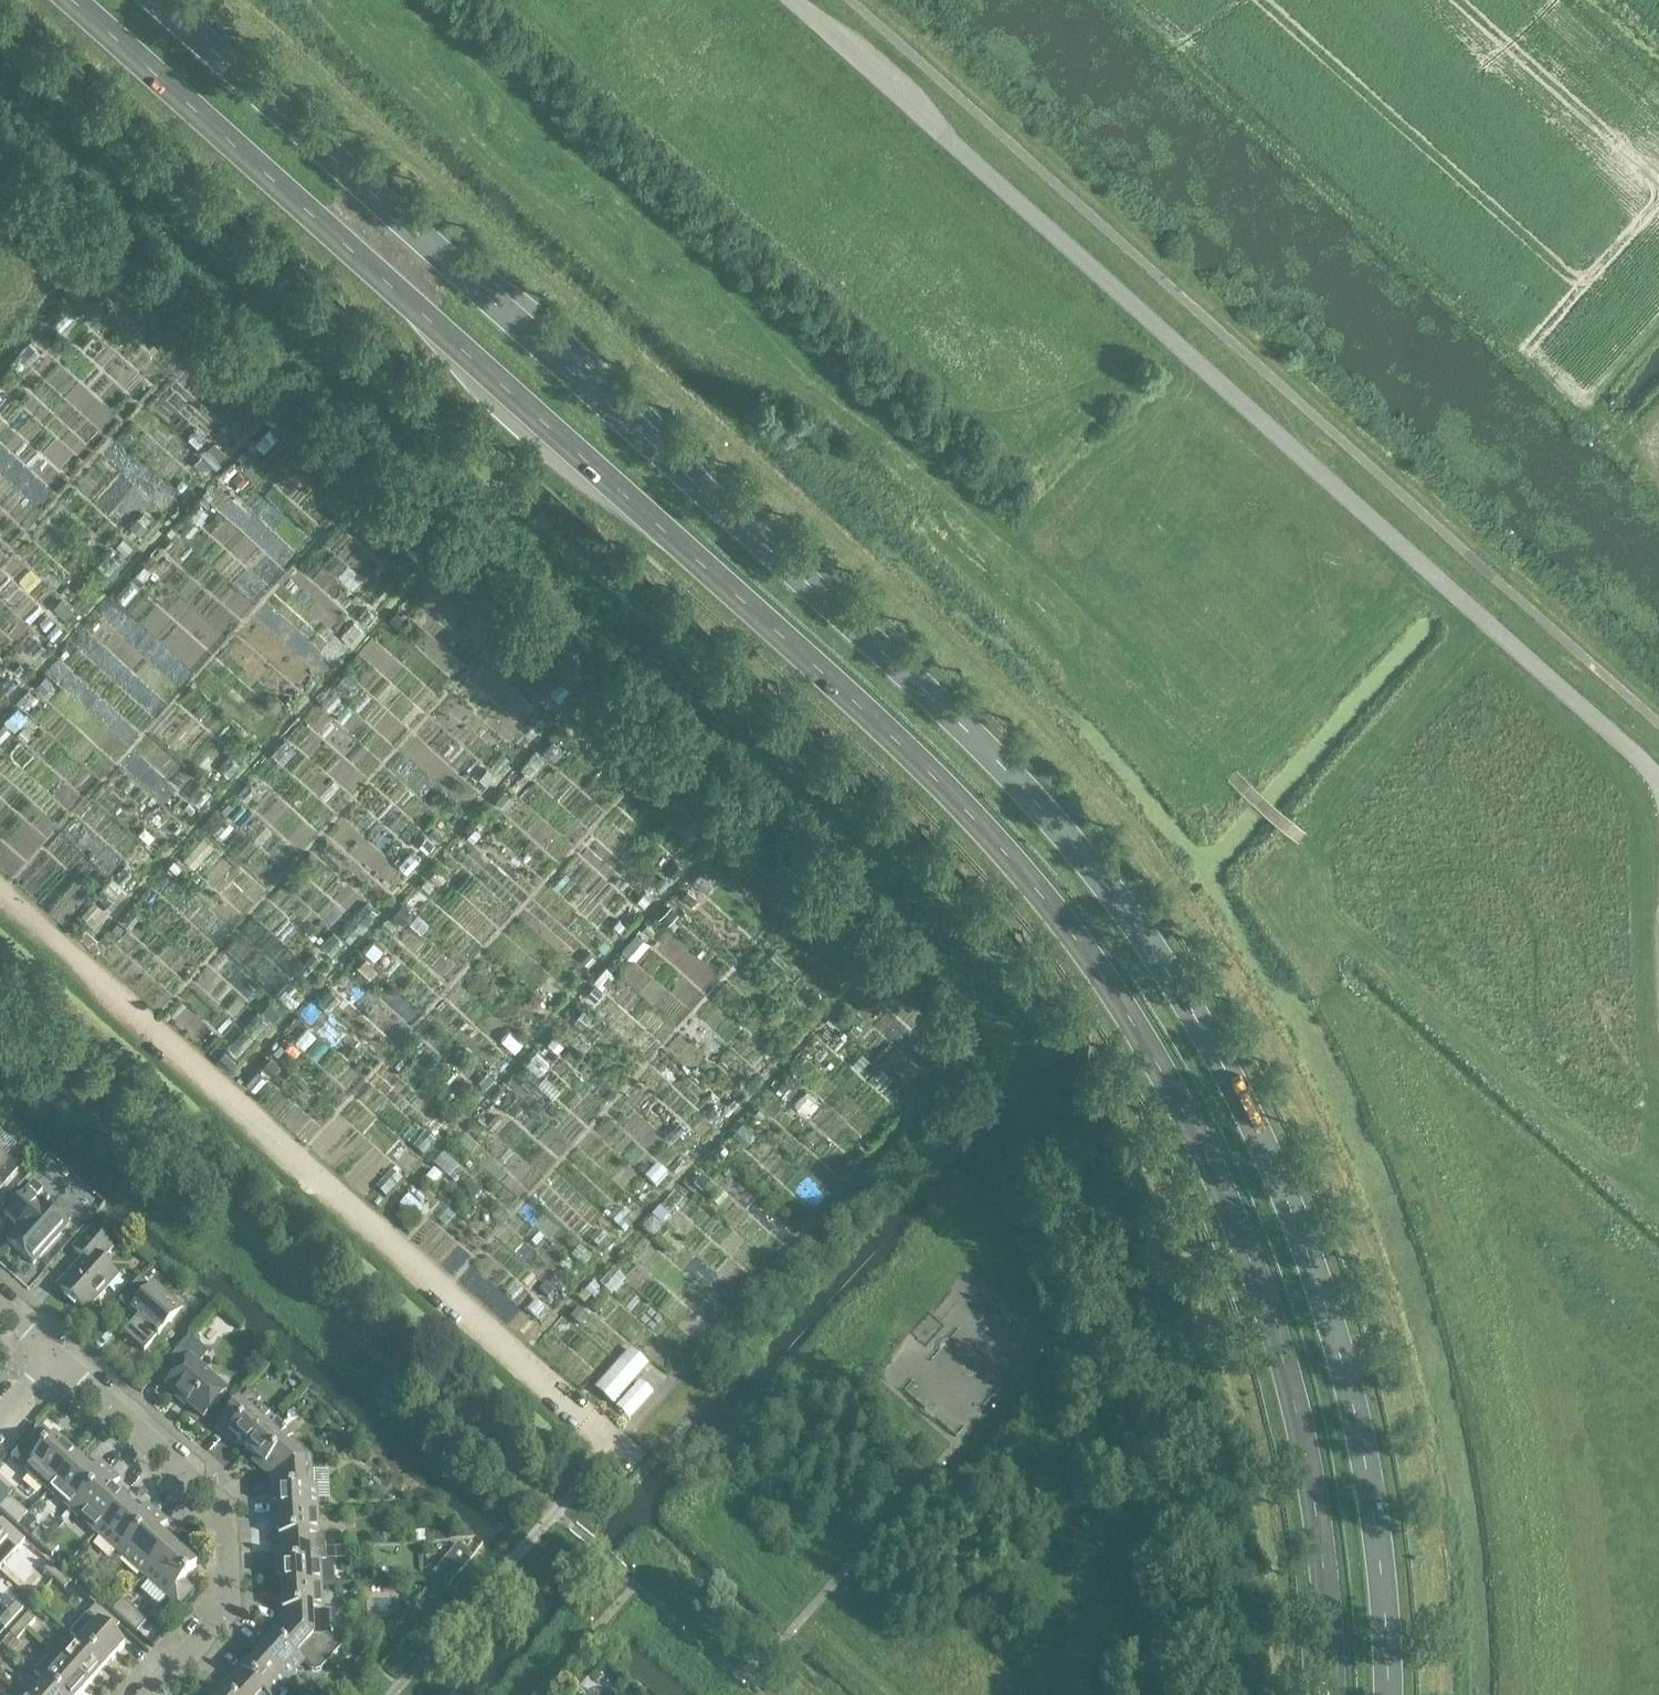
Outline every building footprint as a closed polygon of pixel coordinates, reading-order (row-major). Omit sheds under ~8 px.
[(107,301),(100,295),(95,301),(101,307),(107,301)] [(62,331),(73,319),(67,312),(55,324),(62,331)] [(22,373),(40,353),(30,343),(11,363),(22,373)] [(170,399),(176,393),(171,388),(165,395),(170,399)] [(246,394),(243,398),(253,408),(256,404),(246,394)] [(271,414),(266,419),(279,433),(285,427),(271,414)] [(265,453),(280,436),(270,428),(255,445),(265,453)] [(198,448),(207,438),(198,429),(188,439),(198,448)] [(219,461),(227,453),(215,442),(207,450),(219,461)] [(257,451),(250,446),(244,453),(251,458),(257,451)] [(222,464),(205,449),(200,454),(217,469),(222,464)] [(200,470),(208,462),(201,456),(194,463),(200,470)] [(104,457),(101,461),(110,468),(113,464),(104,457)] [(227,481),(238,469),(232,463),(221,475),(227,481)] [(248,480),(239,472),(232,480),(240,488),(248,480)] [(182,490),(187,485),(182,480),(177,486),(182,490)] [(215,497),(207,489),(203,494),(211,501),(215,497)] [(201,523),(209,513),(201,506),(192,516),(201,523)] [(140,535),(147,527),(138,518),(130,527),(140,535)] [(190,537),(198,527),(190,521),(182,531),(190,537)] [(172,538),(177,532),(172,528),(167,533),(172,538)] [(126,555),(133,548),(124,538),(117,546),(126,555)] [(417,560),(425,552),(416,543),(408,552),(417,560)] [(108,575),(120,562),(110,552),(98,565),(108,575)] [(153,571),(160,564),(152,557),(145,565),(153,571)] [(143,581),(152,571),(145,565),(137,575),(143,581)] [(124,604),(137,589),(131,584),(118,598),(124,604)] [(350,602),(340,593),(335,599),(346,608),(350,602)] [(64,619),(74,610),(63,599),(53,608),(64,619)] [(365,624),(375,614),(367,607),(358,617),(365,624)] [(405,618),(398,612),(389,621),(396,628),(405,618)] [(46,630),(54,622),(48,616),(40,624),(46,630)] [(351,646),(364,631),(354,622),(341,637),(351,646)] [(53,640),(63,630),(57,624),(47,635),(53,640)] [(36,658),(45,647),(38,641),(28,651),(36,658)] [(64,659),(70,653),(66,649),(60,656),(64,659)] [(19,675),(25,668),(21,664),(15,671),(19,675)] [(352,696),(360,686),(346,674),(337,684),(352,696)] [(44,693),(54,682),(46,675),(36,686),(44,693)] [(8,694),(17,684),(10,678),(1,688),(8,694)] [(560,702),(572,688),(563,679),(551,693),(560,702)] [(25,710),(37,696),(29,689),(17,703),(25,710)] [(330,711),(342,699),(334,692),(323,704),(330,711)] [(297,702),(290,696),(286,702),(292,707),(297,702)] [(549,706),(542,714),(550,722),(557,713),(549,706)] [(593,717),(579,706),(573,713),(586,725),(593,717)] [(17,707),(4,721),(15,731),(28,717),(17,707)] [(541,729),(548,721),(543,716),(535,724),(541,729)] [(32,730),(37,724),(32,719),(27,724),(32,730)] [(11,732),(3,724),(0,727),(0,743),(11,732)] [(533,738),(540,730),(533,724),(526,732),(533,738)] [(32,736),(23,728),(17,734),(27,742),(32,736)] [(282,765),(295,751),(285,741),(271,755),(282,765)] [(565,751),(554,741),(544,752),(555,762),(565,751)] [(531,777),(546,760),(536,752),(521,769),(531,777)] [(498,771),(509,759),(502,753),(492,765),(498,771)] [(230,778),(241,766),(230,756),(219,768),(230,778)] [(515,782),(523,773),(517,767),(509,776),(515,782)] [(486,784),(494,775),(487,769),(479,778),(486,784)] [(248,801),(257,791),(248,783),(239,794),(248,801)] [(200,806),(212,792),(202,784),(190,798),(200,806)] [(506,810),(515,800),(504,791),(496,801),(506,810)] [(191,814),(195,810),(189,803),(185,807),(191,814)] [(227,813),(233,806),(229,803),(223,809),(227,813)] [(221,840),(234,826),(223,817),(211,830),(221,840)] [(746,848),(756,837),(742,825),(733,836),(746,848)] [(474,842),(482,834),(475,828),(468,837),(474,842)] [(440,836),(433,829),(429,834),(436,840),(440,836)] [(686,835),(682,839),(689,845),(692,841),(686,835)] [(195,870),(215,848),(204,838),(185,860),(195,870)] [(427,854),(435,846),(427,838),(419,846),(427,854)] [(407,875),(420,861),(411,852),(397,866),(407,875)] [(674,876),(682,866),(674,858),(665,868),(674,876)] [(177,874),(182,868),(175,861),(169,867),(177,874)] [(123,885),(132,874),(125,868),(116,879),(123,885)] [(438,886),(446,878),(437,869),(429,877),(438,886)] [(714,883),(701,872),(693,880),(706,892),(714,883)] [(661,888),(668,879),(661,874),(654,882),(661,888)] [(113,910),(128,893),(110,879),(96,897),(113,910)] [(430,894),(435,888),(427,880),(421,885),(430,894)] [(426,897),(415,886),(408,894),(419,905),(426,897)] [(647,886),(642,891),(649,896),(653,891),(647,886)] [(696,897),(687,889),(681,896),(690,904),(696,897)] [(643,904),(648,897),(642,892),(636,898),(643,904)] [(109,912),(94,901),(81,917),(95,928),(109,912)] [(350,943),(378,913),(367,903),(340,933),(350,943)] [(678,910),(670,903),(658,915),(665,923),(678,910)] [(411,913),(403,905),(393,916),(401,924),(411,913)] [(132,927),(141,916),(131,908),(122,919),(132,927)] [(429,926),(417,915),(410,924),(422,934),(429,926)] [(627,924),(619,917),(613,923),(621,930),(627,924)] [(396,925),(388,918),(382,925),(389,932),(396,925)] [(655,929),(646,921),(640,928),(649,935),(655,929)] [(125,929),(117,923),(112,929),(119,936),(125,929)] [(98,940),(86,929),(78,939),(98,956),(104,949),(96,942),(98,940)] [(634,959),(649,941),(636,930),(620,948),(634,959)] [(332,955),(344,941),(333,932),(321,945),(332,955)] [(603,950),(610,943),(603,937),(597,945),(603,950)] [(375,961),(384,951),(374,942),(365,953),(375,961)] [(790,962),(776,948),(768,956),(782,970),(790,962)] [(587,965),(595,956),(588,950),(580,959),(587,965)] [(313,968),(321,959),(313,953),(306,961),(313,968)] [(365,959),(358,968),(370,980),(378,971),(365,959)] [(601,986),(614,971),(605,964),(592,979),(601,986)] [(303,979),(310,973),(303,966),(297,972),(303,979)] [(298,1001),(291,995),(297,989),(291,983),(278,995),(291,1008),(298,1001)] [(602,991),(593,983),(586,992),(594,999),(602,991)] [(329,1012),(341,999),(331,989),(318,1003),(329,1012)] [(280,1011),(269,1003),(262,1011),(273,1020),(280,1011)] [(581,1026),(591,1014),(582,1007),(573,1019),(581,1026)] [(256,1036),(268,1022),(258,1013),(246,1026),(256,1036)] [(854,1037),(860,1029),(853,1023),(846,1030),(854,1037)] [(304,1051),(316,1037),(307,1029),(295,1043),(304,1051)] [(514,1050),(523,1041),(509,1029),(501,1038),(514,1050)] [(237,1056),(253,1038),(244,1030),(228,1048),(237,1056)] [(420,1038),(415,1034),(411,1039),(415,1043),(420,1038)] [(557,1050),(563,1043),(553,1034),(547,1041),(557,1050)] [(330,1047),(322,1040),(309,1055),(318,1062),(330,1047)] [(292,1042),(286,1049),(296,1058),(302,1051),(292,1042)] [(820,1059),(828,1050),(822,1044),(814,1052),(820,1059)] [(278,1057),(285,1049),(281,1045),(274,1053),(278,1057)] [(539,1073),(549,1062),(536,1049),(525,1060),(539,1073)] [(228,1071),(237,1061),(226,1051),(217,1060),(228,1071)] [(858,1069),(868,1058),(861,1052),(851,1063),(858,1069)] [(812,1066),(802,1056),(791,1066),(798,1073),(806,1073),(812,1066)] [(271,1077),(281,1066),(272,1058),(262,1068),(271,1077)] [(399,1068),(405,1061),(400,1058),(395,1064),(399,1068)] [(449,1081),(457,1073),(449,1067),(442,1075),(449,1081)] [(484,1086),(494,1075),(487,1069),(477,1079),(484,1086)] [(256,1092),(267,1080),(258,1072),(247,1084),(256,1092)] [(538,1098),(545,1091),(528,1076),(522,1083),(538,1098)] [(553,1098),(561,1090),(546,1076),(539,1084),(553,1098)] [(788,1094),(794,1087),(786,1079),(779,1086),(788,1094)] [(508,1092),(500,1085),(490,1096),(498,1103),(508,1092)] [(806,1114),(820,1100),(807,1088),(793,1102),(806,1114)] [(732,1107),(738,1100),(733,1096),(728,1103),(732,1107)] [(712,1119),(720,1110),(712,1102),(704,1111),(712,1119)] [(764,1111),(758,1106),(754,1110),(760,1115),(764,1111)] [(671,1140),(685,1125),(678,1119),(664,1133),(671,1140)] [(755,1131),(742,1119),(732,1130),(745,1142),(755,1131)] [(434,1137),(438,1133),(431,1127),(427,1131),(434,1137)] [(424,1156),(435,1143),(423,1133),(412,1146),(424,1156)] [(471,1153),(478,1145),(466,1133),(458,1141),(471,1153)] [(724,1151),(728,1147),(723,1143),(719,1146),(724,1151)] [(459,1166),(443,1152),(433,1163),(449,1177),(459,1166)] [(23,1166),(14,1157),(6,1158),(4,1160),(0,1156),(0,1191),(23,1166)] [(655,1186),(667,1172),(657,1163),(644,1176),(655,1186)] [(441,1175),(432,1168),(424,1177),(433,1185),(441,1175)] [(385,1196),(402,1179),(391,1169),(374,1186),(385,1196)] [(713,1179),(702,1169),(698,1173),(700,1175),(694,1182),(706,1193),(713,1186),(710,1183),(713,1179)] [(669,1213),(683,1199),(674,1190),(660,1205),(669,1213)] [(424,1198),(418,1192),(414,1197),(420,1203),(424,1198)] [(34,1264),(69,1225),(43,1202),(41,1205),(28,1193),(7,1216),(20,1228),(8,1241),(34,1264)] [(422,1208),(407,1194),(398,1204),(412,1218),(422,1208)] [(618,1225),(629,1212),(619,1205),(609,1217),(618,1225)] [(660,1223),(669,1214),(659,1205),(650,1214),(660,1223)] [(444,1226),(455,1215),(448,1209),(437,1220),(444,1226)] [(651,1237),(661,1226),(651,1216),(640,1228),(651,1237)] [(624,1231),(628,1227),(621,1221),(618,1225),(624,1231)] [(85,1311),(117,1275),(101,1261),(114,1247),(93,1228),(74,1248),(86,1259),(60,1288),(85,1311)] [(598,1247),(607,1237),(598,1229),(589,1239),(598,1247)] [(592,1257),(580,1245),(570,1254),(582,1266),(592,1257)] [(630,1254),(623,1248),(617,1254),(624,1260),(630,1254)] [(575,1281),(583,1273),(568,1258),(560,1266),(575,1281)] [(610,1293),(624,1278),(613,1268),(599,1283),(610,1293)] [(556,1274),(549,1282),(562,1293),(569,1286),(556,1274)] [(170,1320),(178,1312),(168,1302),(171,1298),(155,1284),(151,1289),(140,1279),(119,1302),(131,1313),(133,1310),(140,1316),(124,1334),(145,1353),(173,1322),(170,1320)] [(548,1297),(555,1289),(546,1281),(539,1289),(548,1297)] [(600,1287),(593,1281),(585,1290),(592,1296),(600,1287)] [(534,1317),(544,1306),(536,1299),(526,1309),(534,1317)] [(589,1316),(579,1307),(570,1317),(580,1326),(589,1316)] [(204,1418),(227,1392),(198,1366),(209,1354),(190,1337),(168,1362),(179,1372),(168,1385),(204,1418)] [(596,1389),(613,1405),(648,1366),(631,1350),(596,1389)] [(630,1421),(654,1394),(640,1382),(617,1409),(630,1421)] [(234,1437),(247,1450),(274,1420),(257,1404),(260,1400),(250,1391),(216,1428),(230,1441),(234,1437)] [(274,1420),(247,1450),(265,1466),(271,1478),(313,1458),(291,1438),(293,1437),(274,1420)] [(25,1470),(49,1491),(78,1459),(54,1437),(25,1470)] [(313,1458),(271,1478),(277,1490),(278,1514),(318,1511),(316,1486),(314,1487),(313,1458)] [(78,1459),(49,1491),(73,1513),(111,1471),(101,1462),(92,1472),(78,1459)] [(111,1471),(73,1513),(96,1534),(125,1502),(112,1489),(120,1480),(111,1471)] [(18,1525),(27,1514),(3,1493),(0,1496),(0,1509),(18,1525)] [(125,1502),(96,1534),(120,1555),(158,1513),(148,1504),(139,1514),(125,1502)] [(318,1511),(278,1514),(279,1532),(274,1532),(275,1551),(325,1548),(324,1535),(319,1535),(318,1511)] [(158,1513),(120,1555),(144,1576),(173,1544),(159,1532),(168,1522),(158,1513)] [(7,1542),(16,1551),(25,1541),(2,1520),(0,1523),(0,1549),(7,1542)] [(42,1547),(48,1540),(38,1530),(31,1537),(42,1547)] [(42,1547),(52,1556),(58,1549),(48,1540),(42,1547)] [(432,1571),(446,1583),(473,1553),(459,1541),(432,1571)] [(173,1544),(144,1576),(168,1598),(197,1566),(173,1544)] [(325,1548),(275,1551),(276,1570),(281,1569),(282,1588),(322,1585),(320,1562),(326,1562),(325,1548)] [(54,1580),(61,1573),(50,1563),(44,1571),(54,1580)] [(64,1589),(71,1582),(61,1573),(54,1580),(64,1589)] [(89,1589),(95,1582),(85,1573),(78,1580),(89,1589)] [(99,1598),(105,1591),(95,1582),(89,1589),(99,1598)] [(322,1585),(282,1588),(283,1612),(279,1624),(336,1645),(334,1610),(323,1610),(322,1585)] [(113,1610),(137,1632),(147,1621),(123,1600),(113,1610)] [(7,1613),(13,1619),(23,1609),(16,1603),(7,1613)] [(98,1624),(80,1643),(106,1667),(125,1646),(112,1635),(120,1626),(97,1605),(88,1615),(98,1624)] [(4,1629),(13,1619),(7,1613),(0,1620),(0,1626),(4,1629)] [(19,1624),(26,1630),(35,1620),(28,1614),(19,1624)] [(19,1624),(9,1634),(16,1641),(26,1630),(19,1624)] [(336,1645),(279,1624),(274,1636),(258,1654),(288,1681),(303,1663),(311,1671),(316,1672),(320,1671),(342,1647),(336,1645)] [(80,1643),(62,1663),(88,1687),(106,1667),(80,1643)] [(258,1654),(246,1668),(242,1664),(229,1678),(248,1694),(275,1694),(288,1681),(258,1654)] [(44,1683),(58,1694),(81,1694),(88,1687),(62,1663),(44,1683)] [(229,1678),(217,1692),(220,1694),(248,1694),(229,1678)] [(33,1694),(58,1694),(44,1683),(33,1694)]
